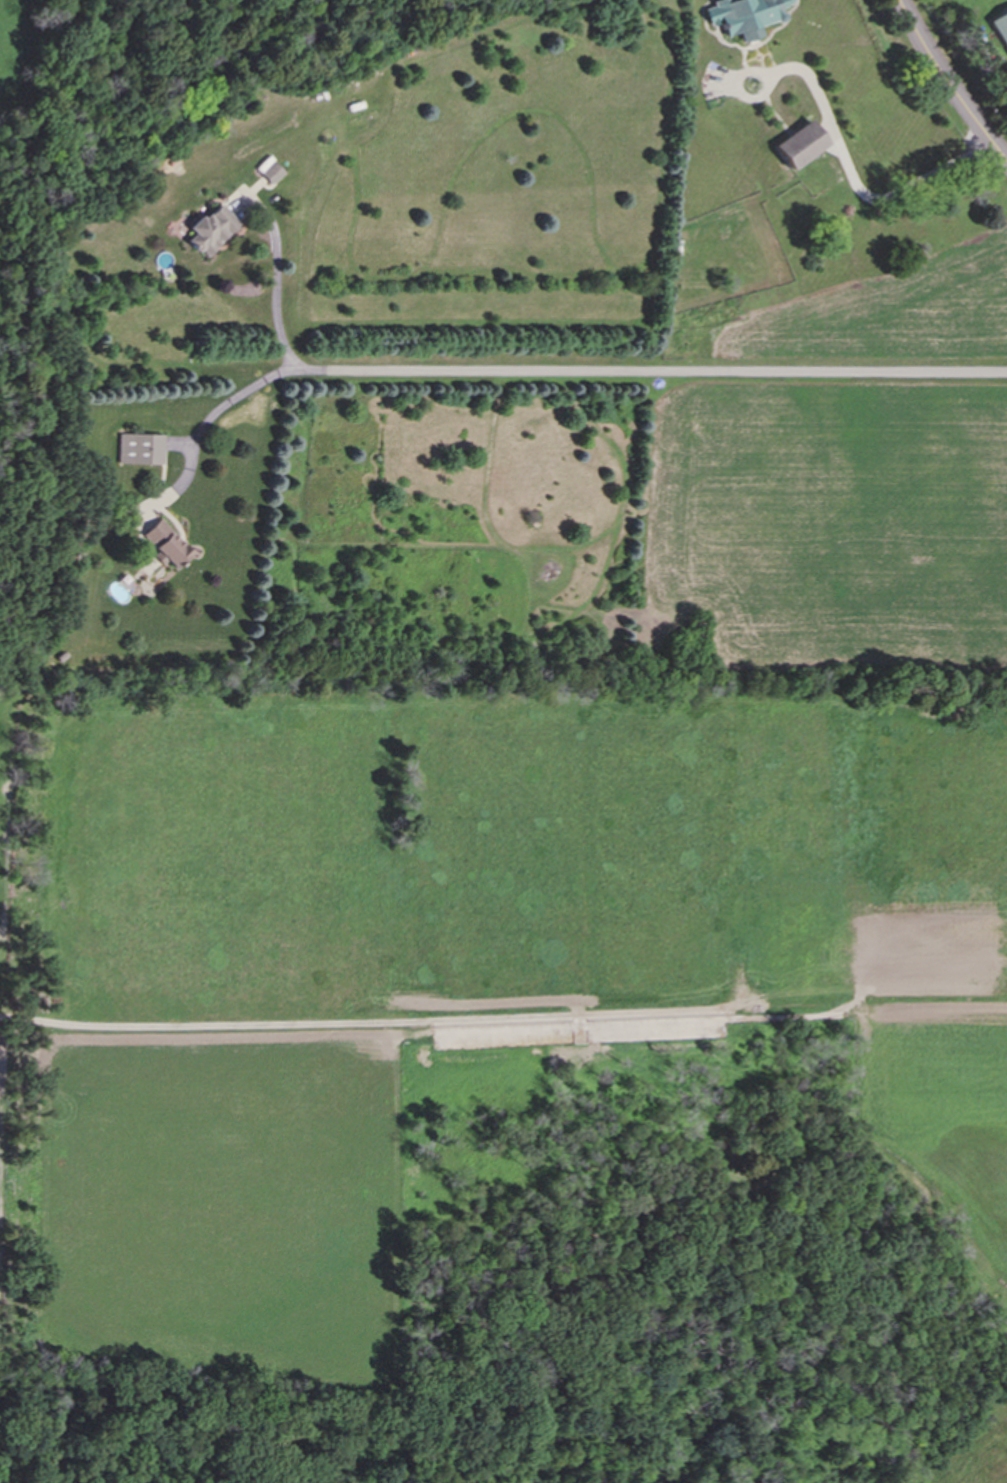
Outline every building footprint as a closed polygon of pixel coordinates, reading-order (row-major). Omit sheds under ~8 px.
[(713,7),(705,8),(708,25),(721,23),(724,37),(739,34),(741,42),(761,38),(759,25),(782,20),(779,7),(793,4),(792,0),(712,0),(713,7)] [(988,21),(1006,53),(1006,9),(988,21)] [(772,145),(789,170),(826,144),(808,119),(772,145)] [(259,174),(269,185),(283,172),(273,162),(259,174)] [(238,223),(217,202),(189,230),(192,234),(186,240),(203,257),(238,223)] [(163,435),(119,434),(119,463),(163,464),(163,435)] [(142,536),(158,552),(154,556),(162,564),(166,560),(175,569),(192,553),(159,519),(142,536)]
